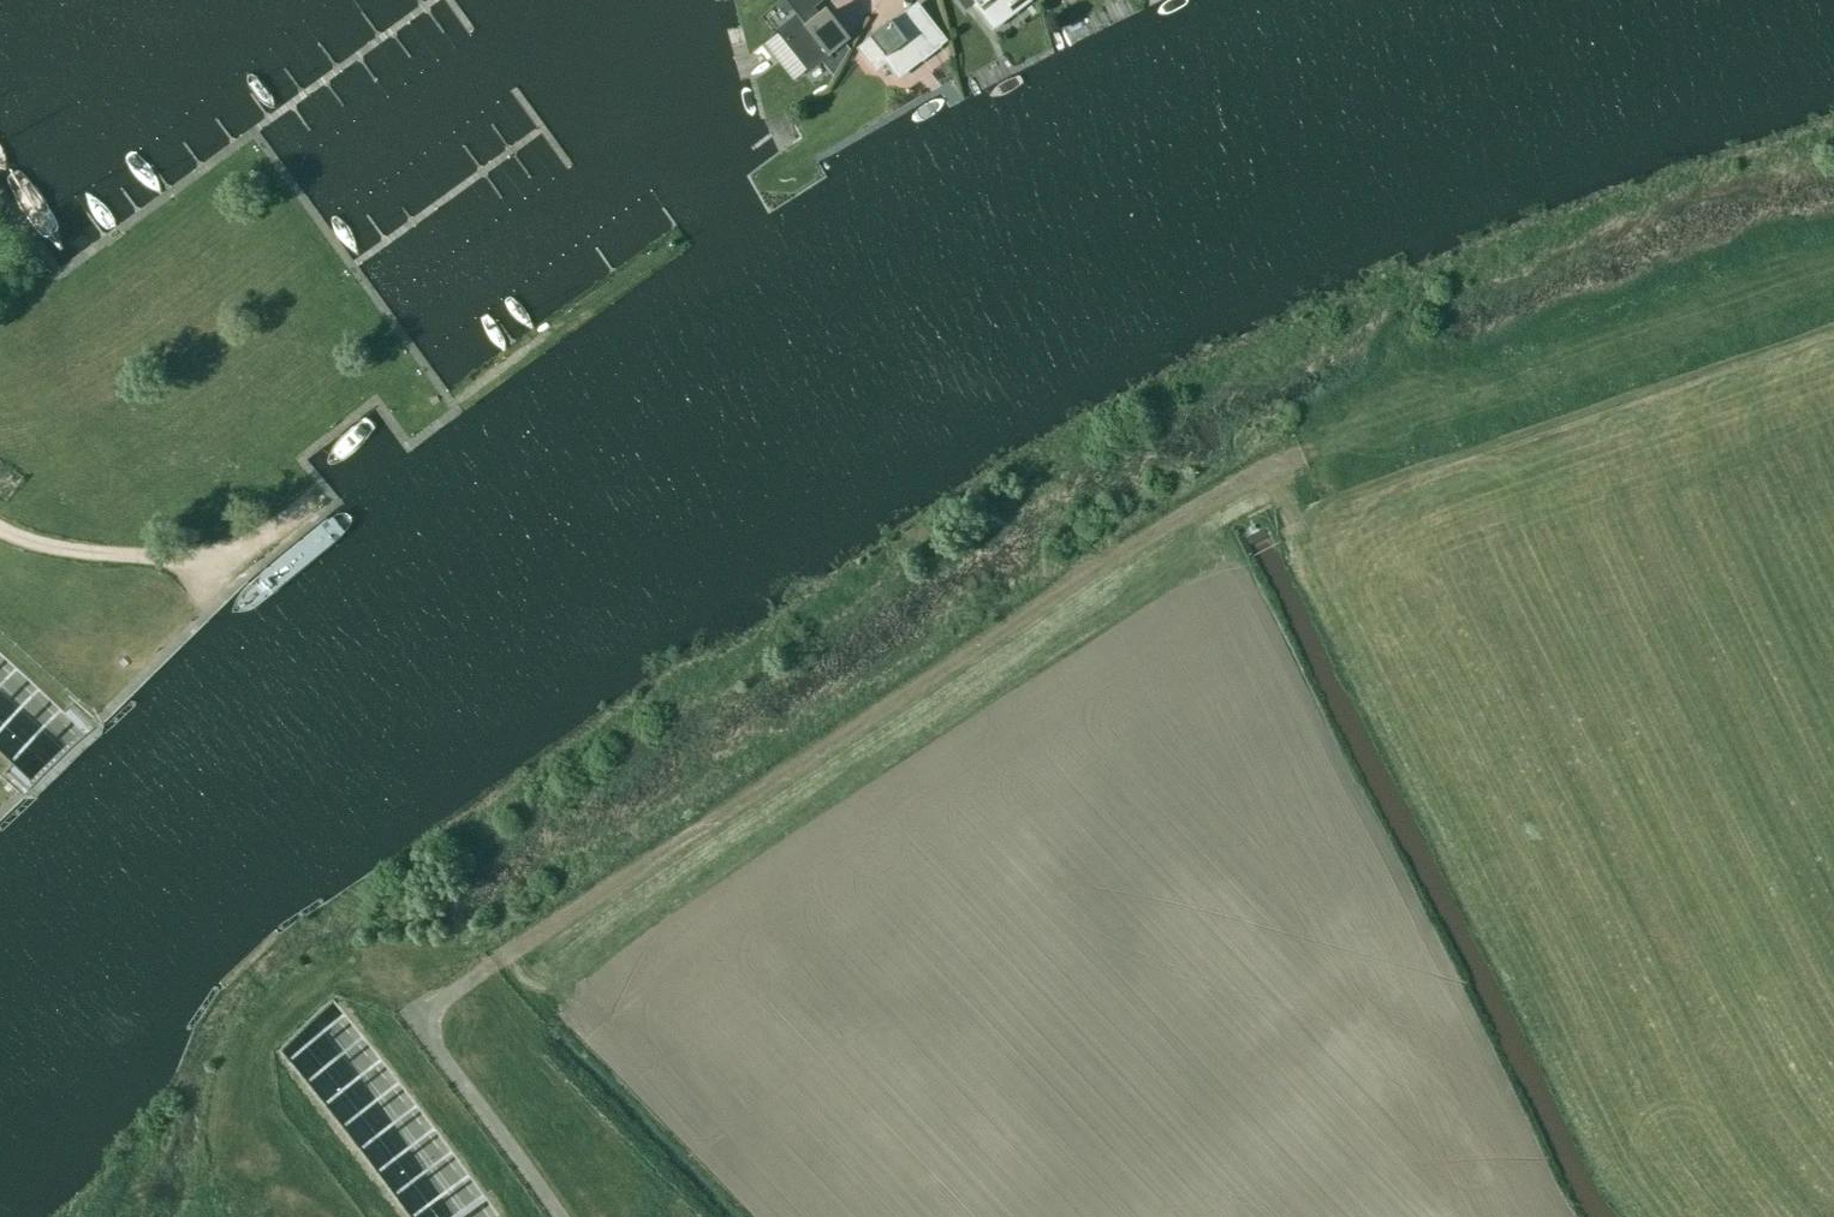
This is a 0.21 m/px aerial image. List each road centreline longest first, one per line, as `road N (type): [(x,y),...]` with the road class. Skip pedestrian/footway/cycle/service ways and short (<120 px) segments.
road 1 (trunk): [(469,1216),(256,949),(0,687)]
road 2 (unclassified): [(317,498),(243,556),(82,551),(0,528)]

